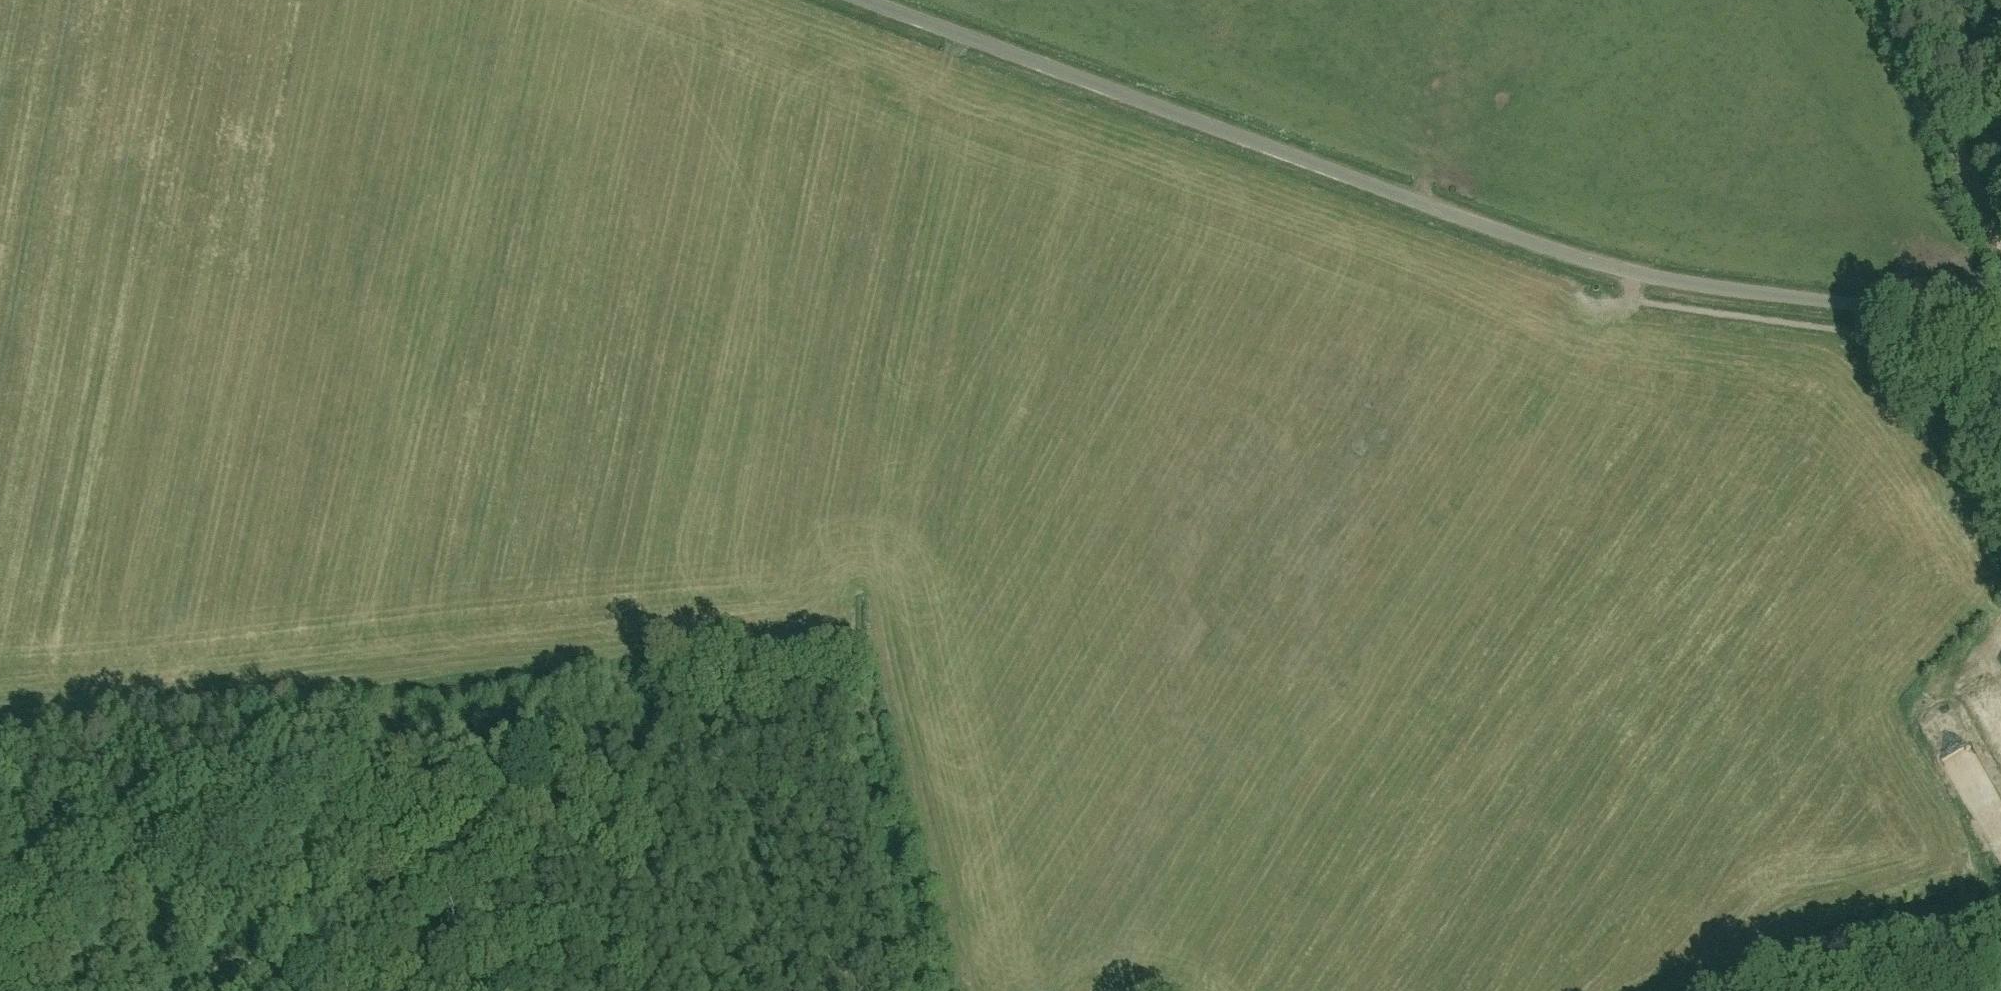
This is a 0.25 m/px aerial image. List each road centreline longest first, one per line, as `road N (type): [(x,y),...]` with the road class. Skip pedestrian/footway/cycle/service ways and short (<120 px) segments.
road 1 (unclassified): [(857,0),(1532,248),(1676,285),(2000,324)]

